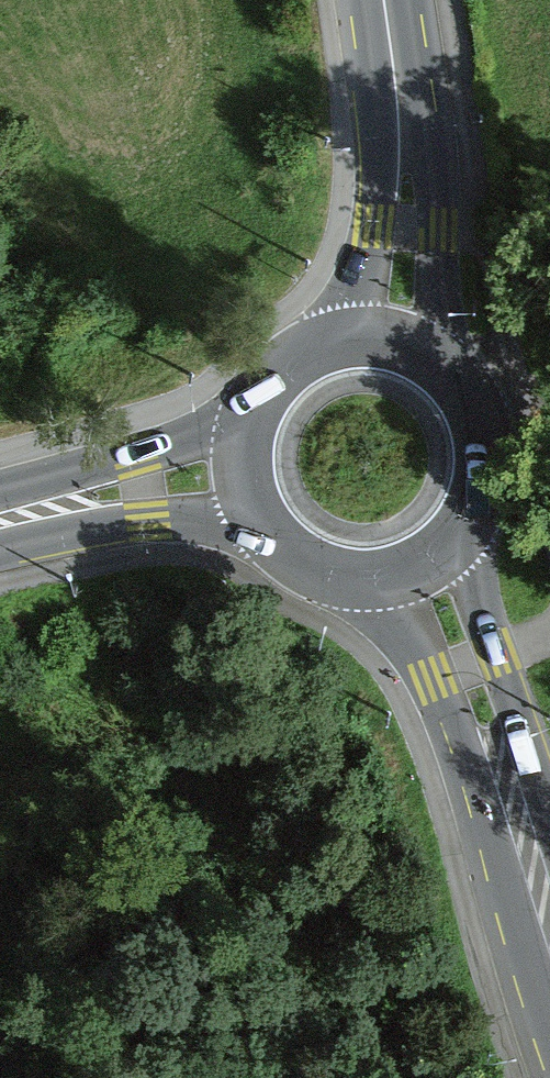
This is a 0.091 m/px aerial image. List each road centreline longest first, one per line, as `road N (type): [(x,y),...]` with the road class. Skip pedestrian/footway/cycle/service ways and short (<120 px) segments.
road 1 (secondary): [(395,568),(487,812),(549,1026)]
road 2 (secondary): [(435,360),(434,160),(420,100),(389,37)]
road 3 (secondary): [(549,826),(462,523)]
road 4 (secondary): [(389,37),(368,262),(347,340)]
road 5 (tertiary): [(0,545),(185,518),(273,525)]
road 6 (tertiary): [(257,415),(0,492)]
road 7 (secondary): [(462,523),(481,482),(483,436),(467,393),(435,360)]
road 8 (secondary): [(273,525),(307,555),(350,570),(395,568)]
road 9 (secondary): [(347,340),(309,354),(277,380),(257,415)]

